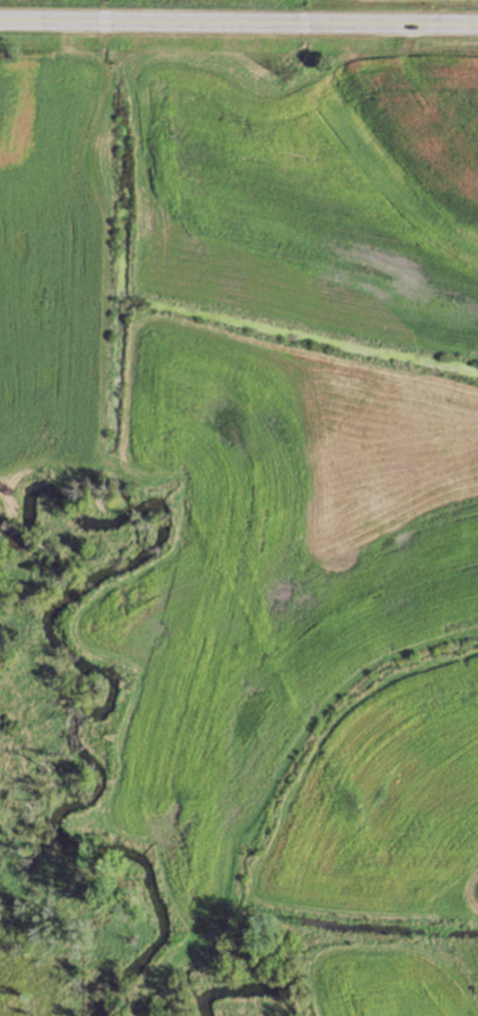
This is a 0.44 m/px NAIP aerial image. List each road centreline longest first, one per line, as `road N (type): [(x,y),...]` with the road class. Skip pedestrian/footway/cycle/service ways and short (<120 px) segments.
road 1 (primary): [(477,25),(0,20)]

